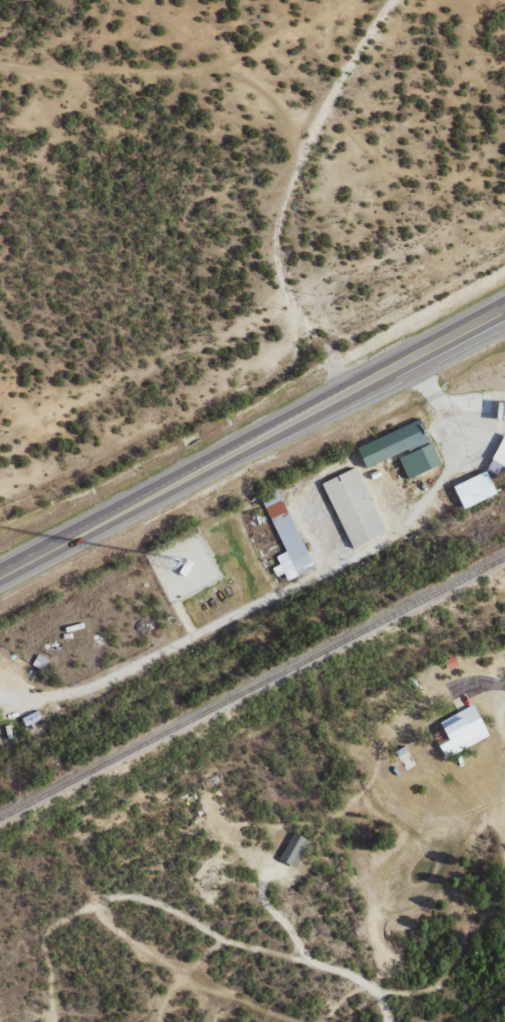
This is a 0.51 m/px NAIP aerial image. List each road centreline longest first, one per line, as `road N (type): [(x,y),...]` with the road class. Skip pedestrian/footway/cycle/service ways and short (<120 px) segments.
road 1 (trunk): [(0,577),(504,312)]
road 2 (residential): [(265,0),(302,328),(340,395)]

